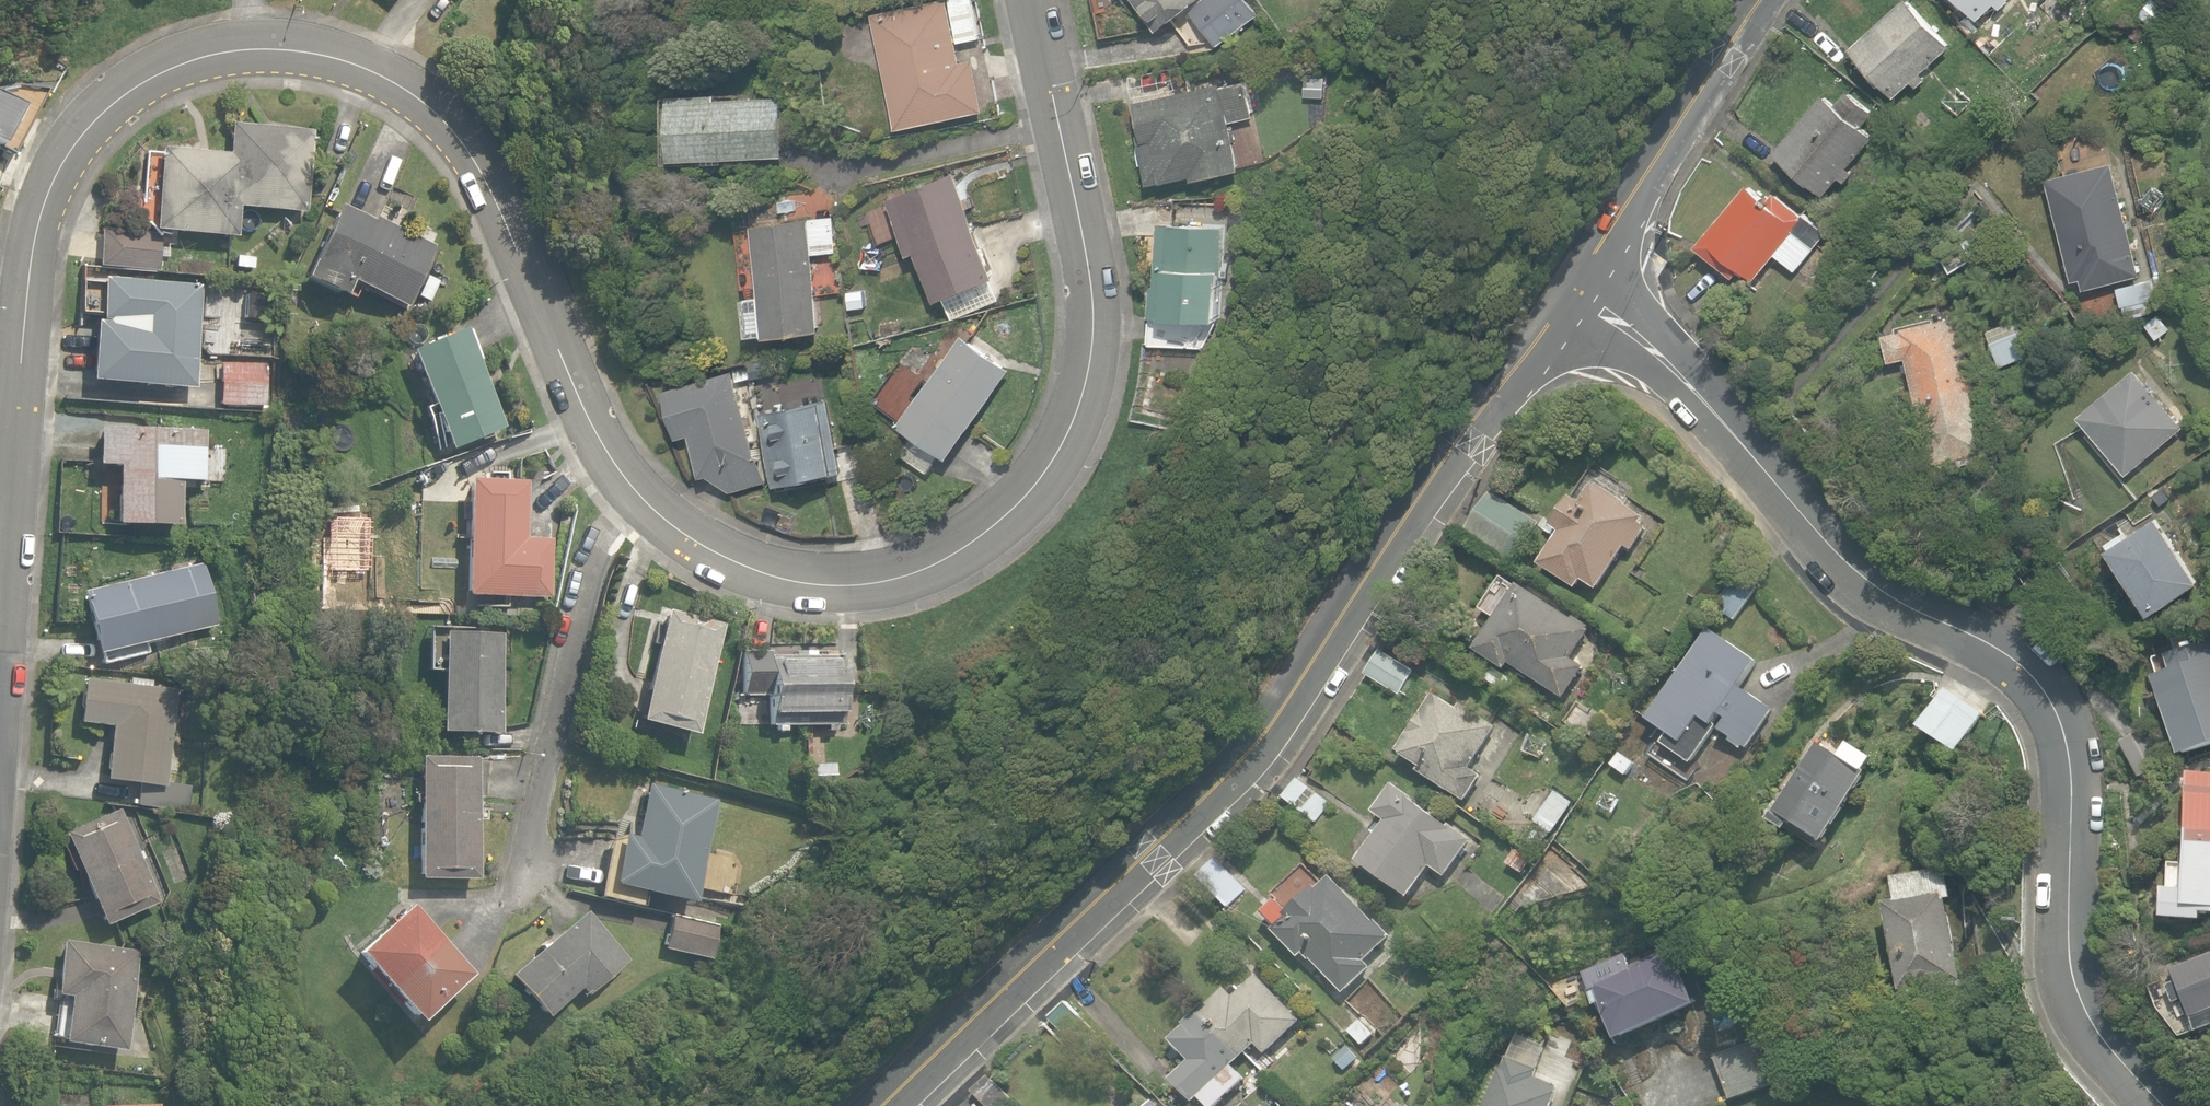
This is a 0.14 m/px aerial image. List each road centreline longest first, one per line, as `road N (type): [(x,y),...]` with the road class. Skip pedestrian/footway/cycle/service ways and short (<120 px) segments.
road 1 (residential): [(0,610),(30,258),(60,152),(131,80),(169,61),(244,45),(312,48),(351,60),(421,100),(453,131),(484,176),(600,441),(657,519),(732,563),(816,587),(890,581),(952,555),(1047,473),(1088,384),(1091,294),(1030,0)]
road 2 (residential): [(875,1105),(1301,687),(1585,285)]
road 3 (residential): [(1585,285),(1710,400),(1868,585),(2011,658),(2043,695),(2069,755),(2073,965),(2102,1033),(2157,1105)]
road 4 (residential): [(1585,285),(1769,0)]

